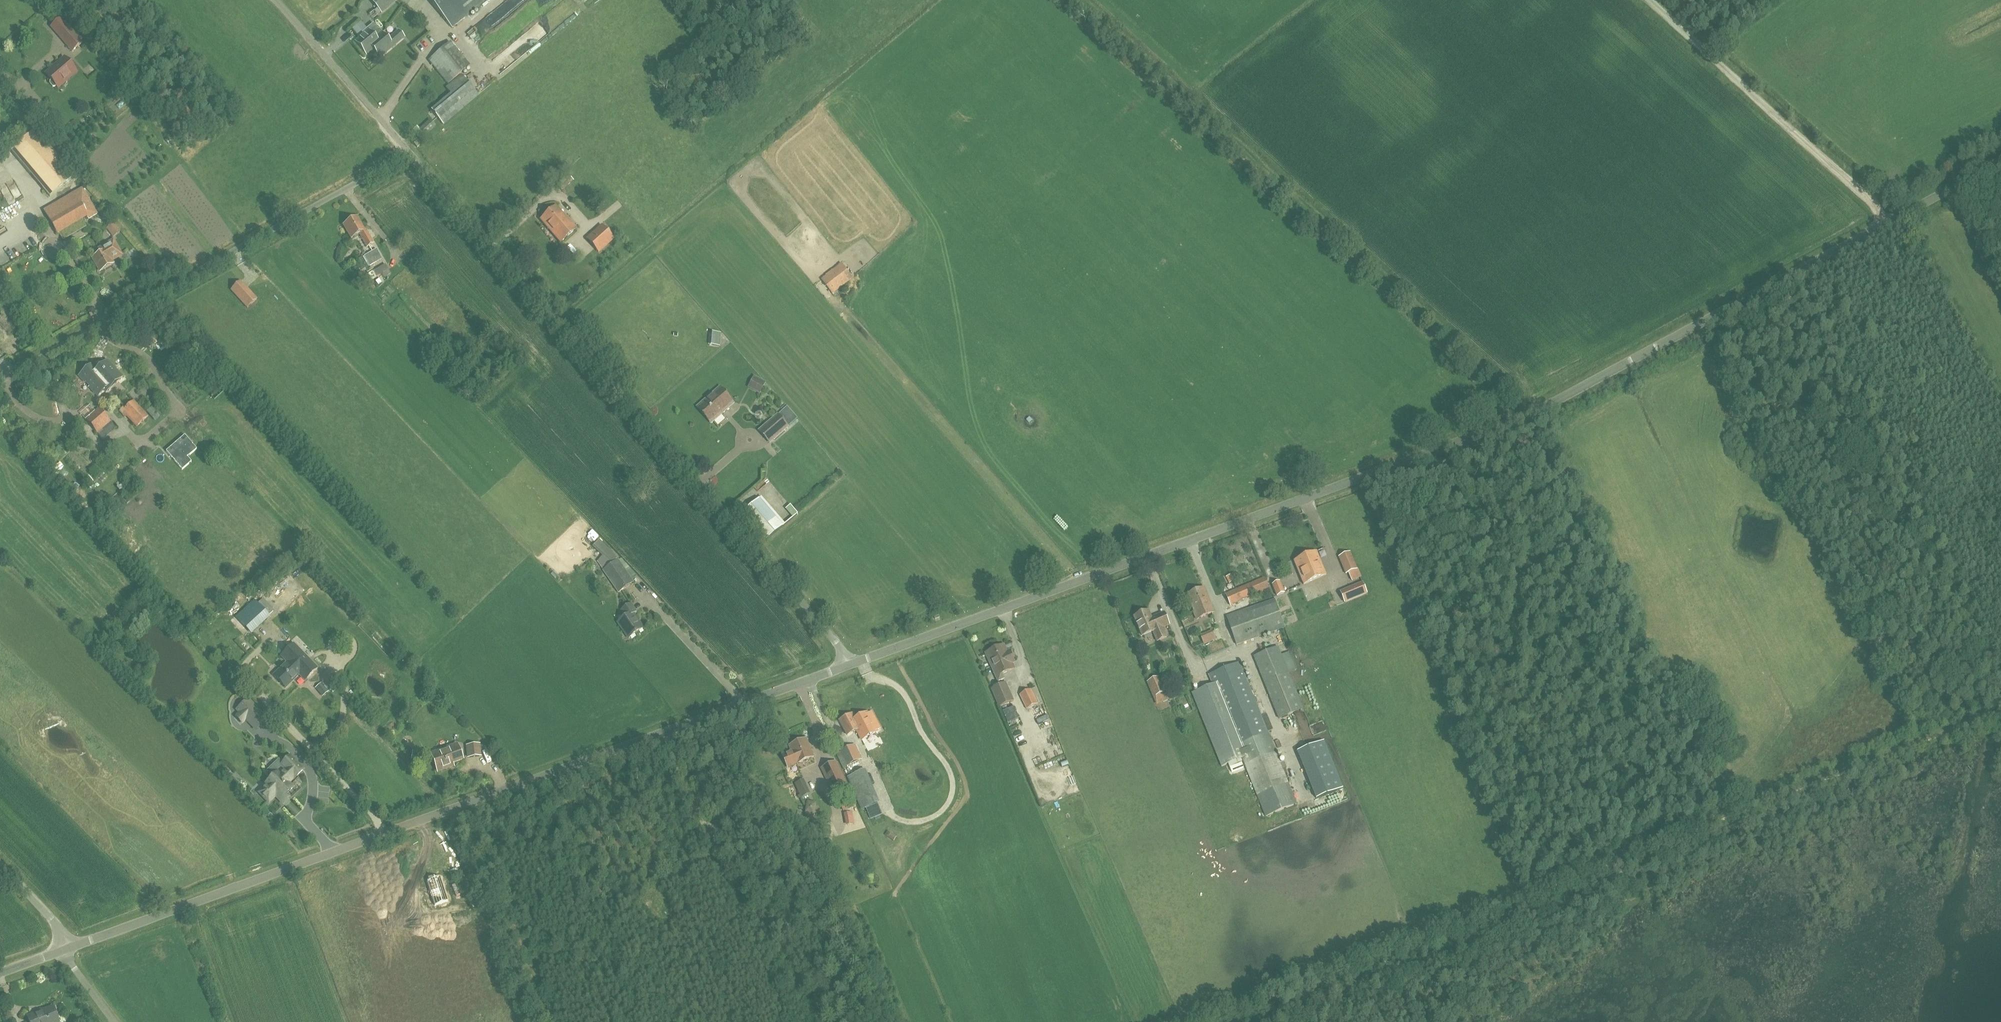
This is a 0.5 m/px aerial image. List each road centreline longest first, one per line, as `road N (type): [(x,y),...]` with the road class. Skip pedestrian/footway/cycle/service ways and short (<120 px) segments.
road 1 (unclassified): [(853,665),(1552,405),(2000,161)]
road 2 (track): [(1186,1021),(2000,707)]
road 3 (unclassified): [(65,949),(853,665)]
road 4 (unclassified): [(853,665),(410,153)]
road 5 (unclassified): [(0,379),(410,153)]
road 6 (track): [(1650,0),(1890,221)]
road 7 (unclassified): [(410,153),(276,0)]

